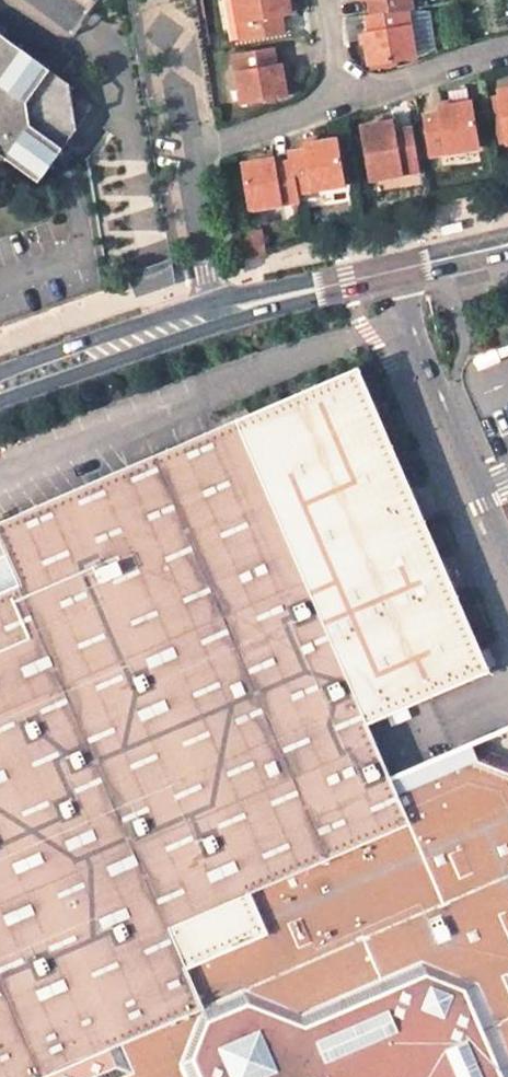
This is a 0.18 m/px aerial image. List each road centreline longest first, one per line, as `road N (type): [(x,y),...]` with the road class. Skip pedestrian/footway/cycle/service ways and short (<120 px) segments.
road 1 (tertiary): [(507,235),(213,300)]
road 2 (tertiary): [(220,325),(507,255)]
road 3 (residential): [(213,300),(199,163),(214,149),(336,99)]
road 4 (tertiary): [(0,400),(220,325)]
road 5 (tertiary): [(213,300),(0,374)]
road 6 (residential): [(336,99),(507,54)]

